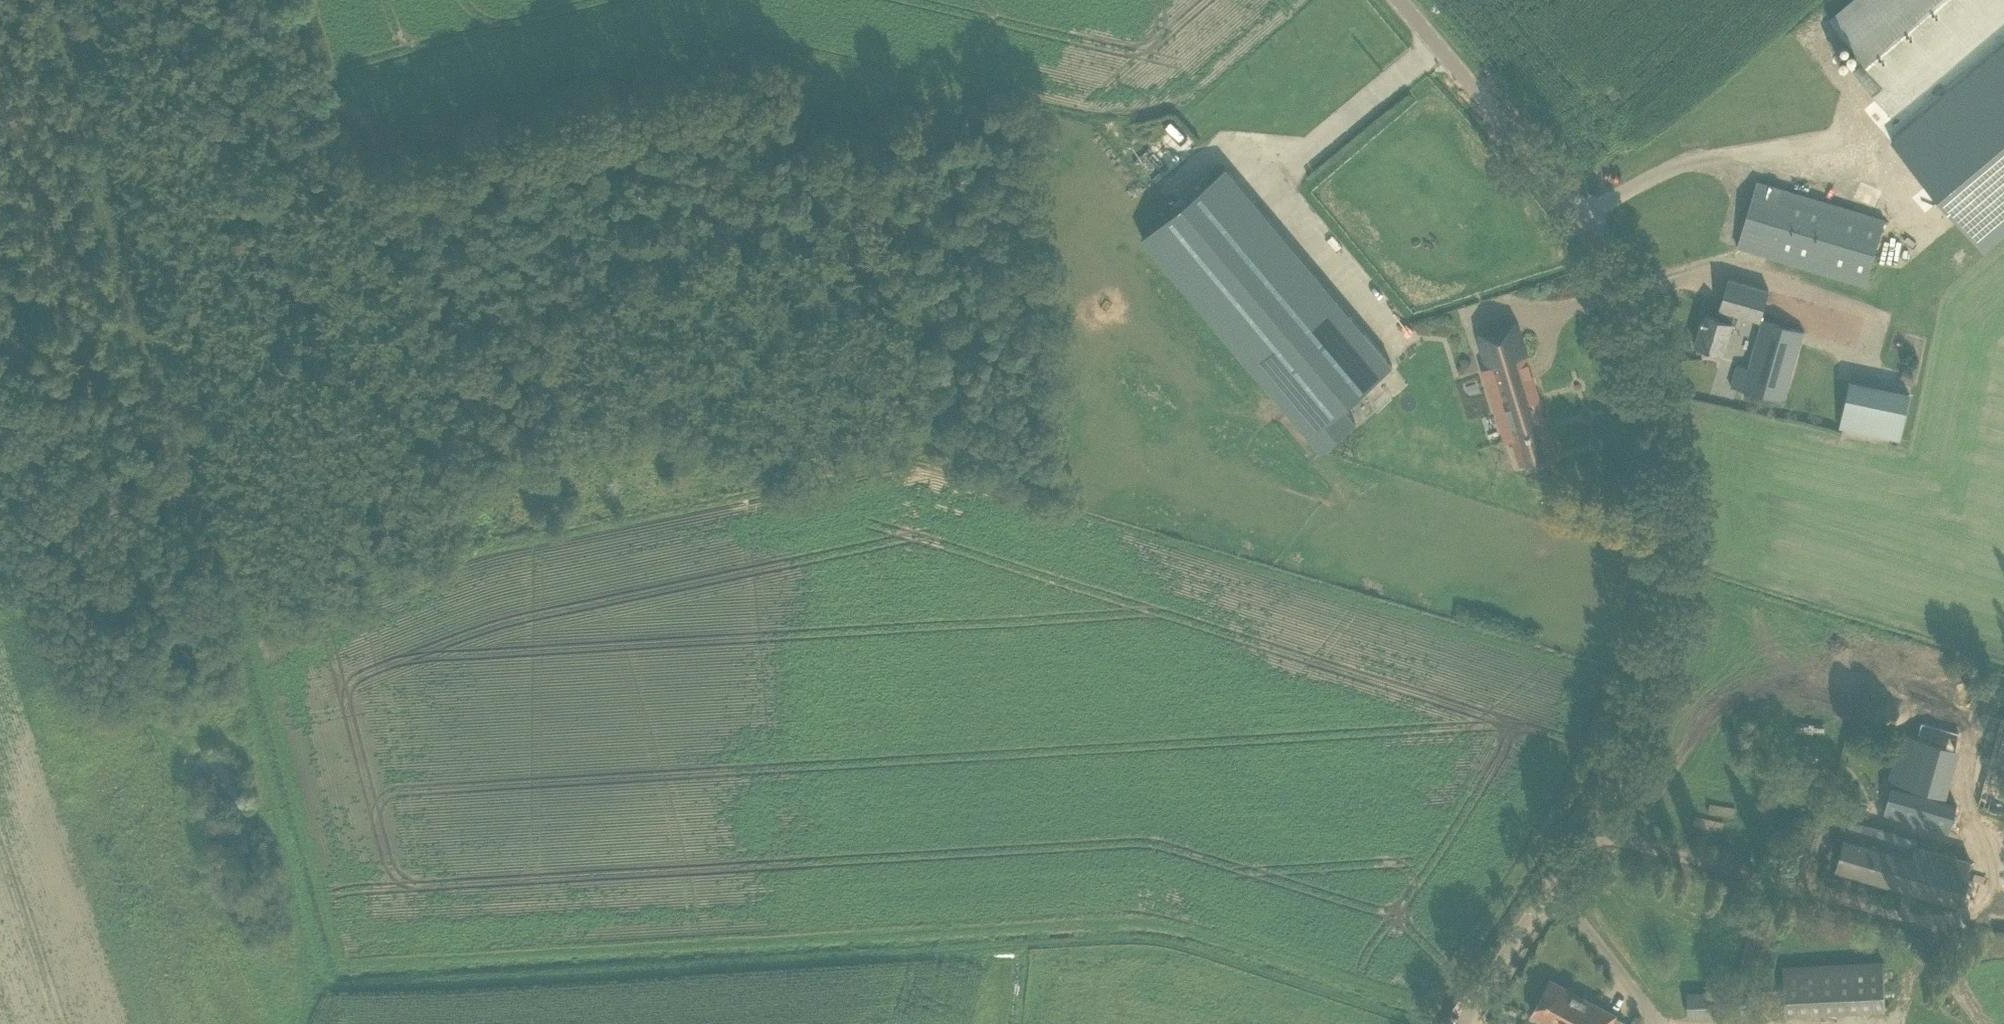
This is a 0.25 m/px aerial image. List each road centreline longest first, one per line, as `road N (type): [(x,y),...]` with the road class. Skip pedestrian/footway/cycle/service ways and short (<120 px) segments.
road 1 (unclassified): [(1485,1023),(1621,815),(1652,735),(1677,637),(1688,539),(1680,414),(1634,285),(1573,196),(1405,0)]

